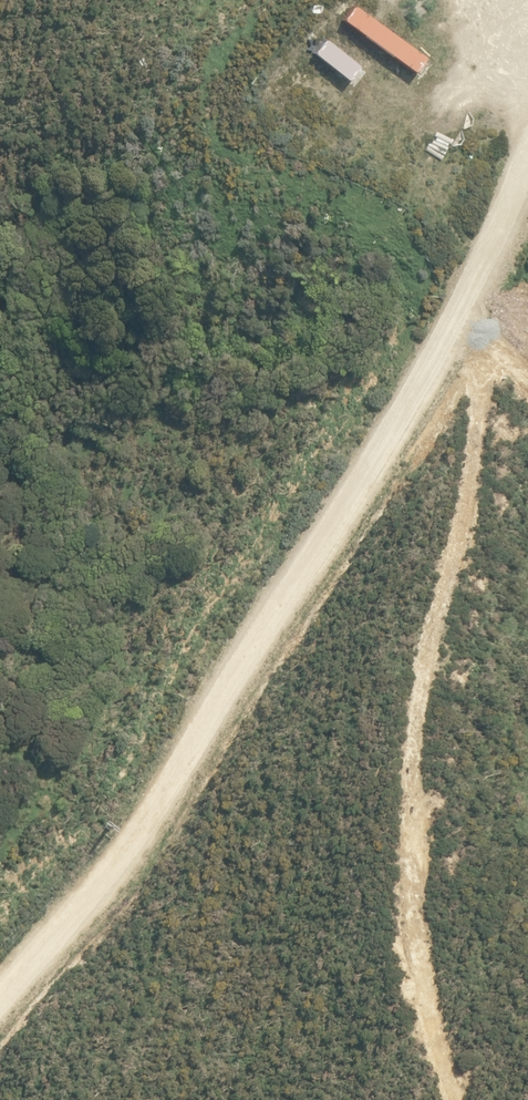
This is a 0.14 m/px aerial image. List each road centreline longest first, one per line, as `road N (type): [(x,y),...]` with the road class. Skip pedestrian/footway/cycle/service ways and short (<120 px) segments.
road 1 (track): [(527,149),(451,334),(151,832),(97,908),(0,1011)]
road 2 (track): [(451,334),(480,546),(417,770),(459,1099)]

